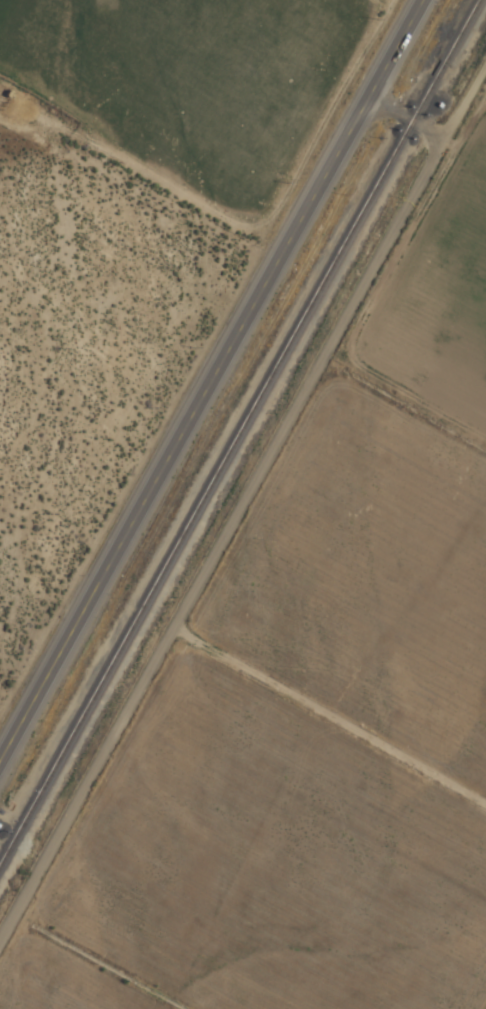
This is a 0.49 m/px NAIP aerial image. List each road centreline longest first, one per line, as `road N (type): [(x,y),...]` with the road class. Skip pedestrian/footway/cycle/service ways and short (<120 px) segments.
road 1 (residential): [(0,953),(485,71)]
road 2 (secondary): [(420,0),(0,758)]

